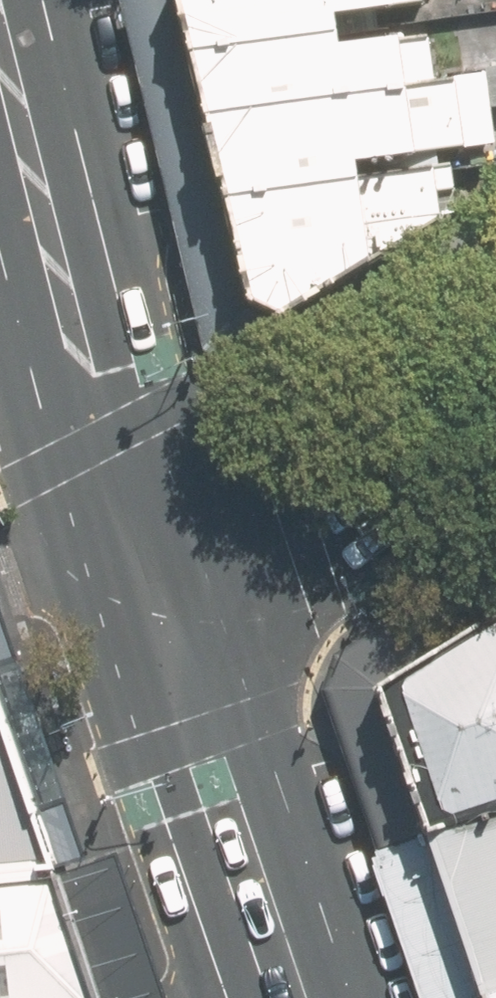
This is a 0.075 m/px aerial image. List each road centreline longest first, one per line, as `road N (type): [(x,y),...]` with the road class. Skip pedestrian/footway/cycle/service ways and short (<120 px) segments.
road 1 (secondary): [(0,26),(150,585)]
road 2 (secondary): [(150,585),(287,997)]
road 3 (secondary): [(150,585),(334,495),(495,398)]

